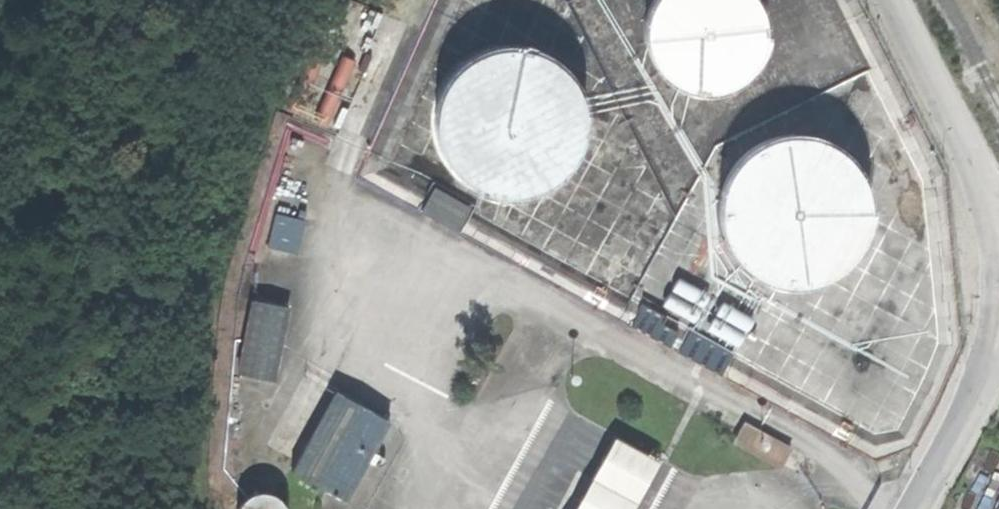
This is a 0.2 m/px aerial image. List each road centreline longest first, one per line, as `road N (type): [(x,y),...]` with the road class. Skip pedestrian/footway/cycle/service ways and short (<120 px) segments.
road 1 (unclassified): [(998,231),(891,0)]
road 2 (unclassified): [(914,508),(984,379),(998,326)]

